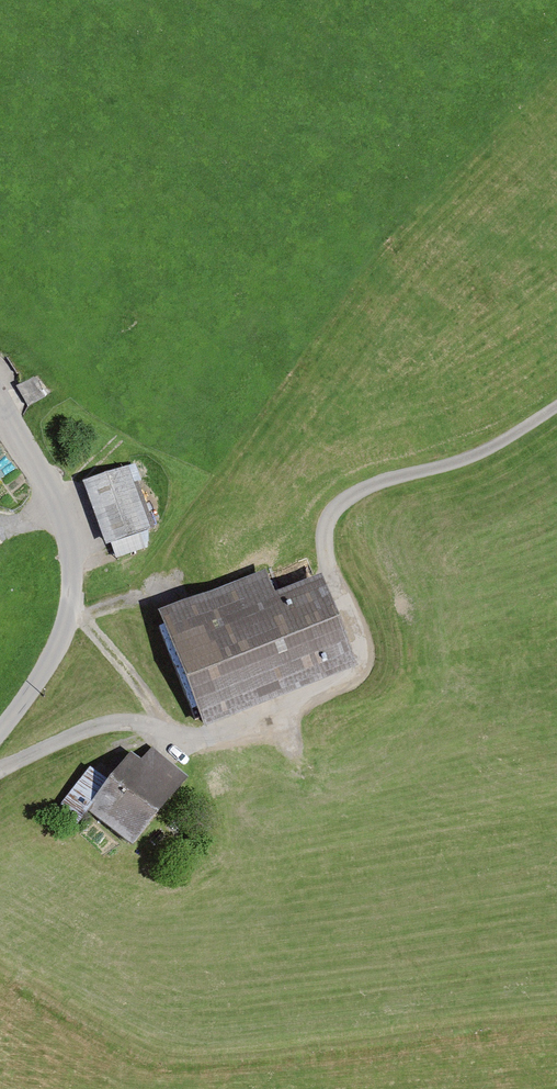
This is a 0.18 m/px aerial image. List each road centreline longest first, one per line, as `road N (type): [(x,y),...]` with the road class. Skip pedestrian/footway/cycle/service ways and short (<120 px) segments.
road 1 (track): [(0,767),(83,729),(119,723),(203,737),(241,730),(342,682),(357,666),(360,644),(333,576),(328,540),(335,510),(356,492),(495,444),(556,405)]
road 2 (unclassified): [(0,400),(43,469),(70,559),(67,629),(0,733)]

